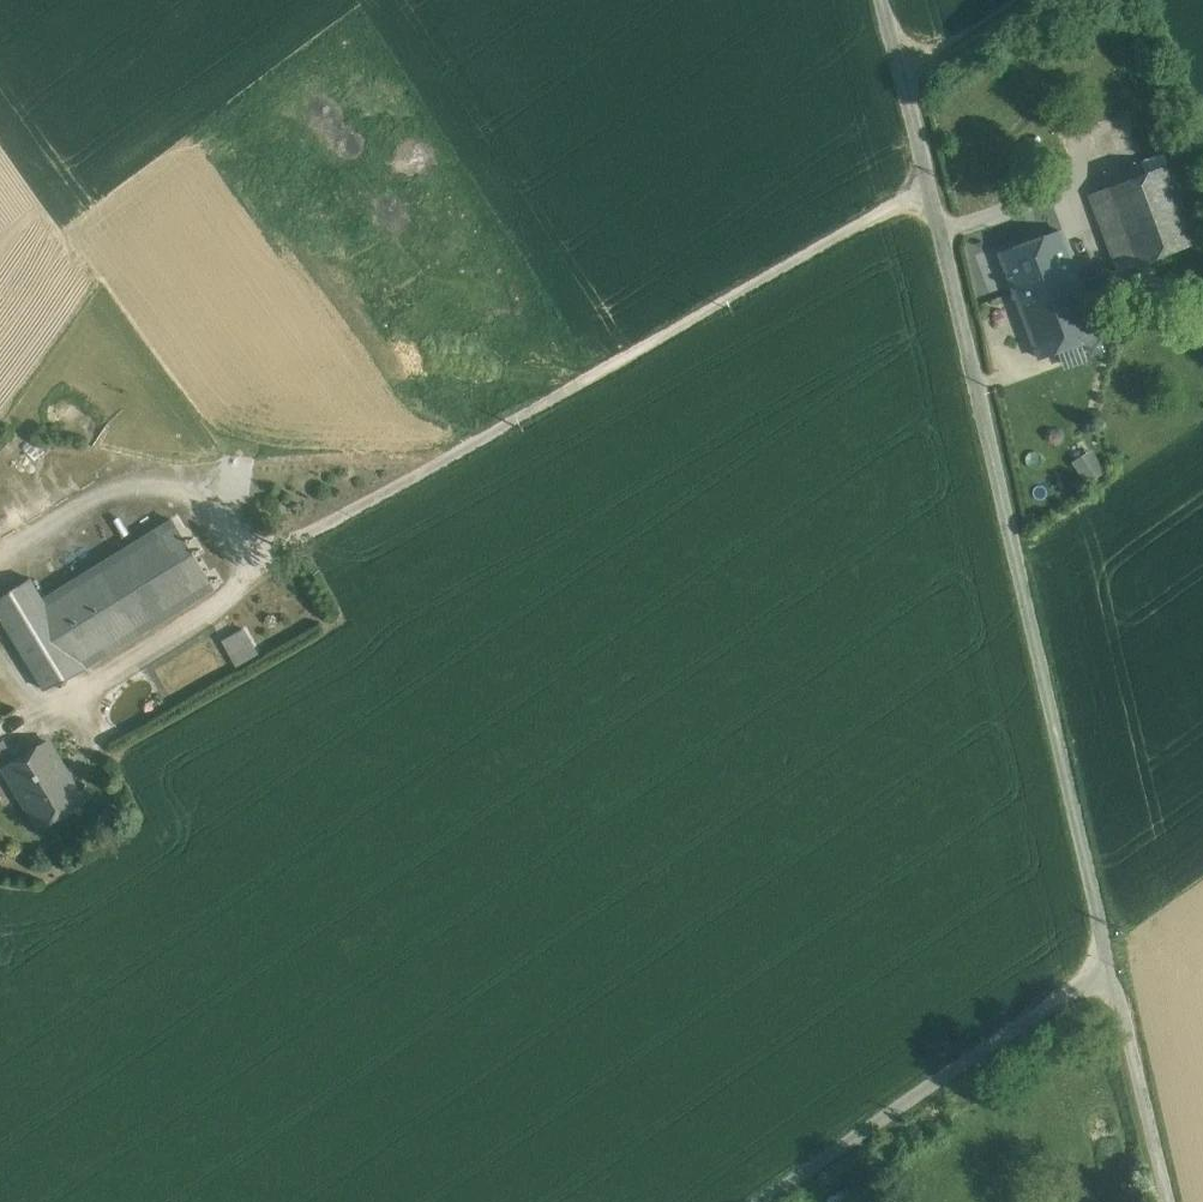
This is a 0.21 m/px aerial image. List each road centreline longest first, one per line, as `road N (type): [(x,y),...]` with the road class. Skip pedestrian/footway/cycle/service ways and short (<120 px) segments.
road 1 (unclassified): [(887,0),(1113,962)]
road 2 (unclassified): [(761,1201),(1113,962)]
road 3 (unclassified): [(1113,962),(1168,1201)]
road 4 (track): [(1020,0),(907,80)]

